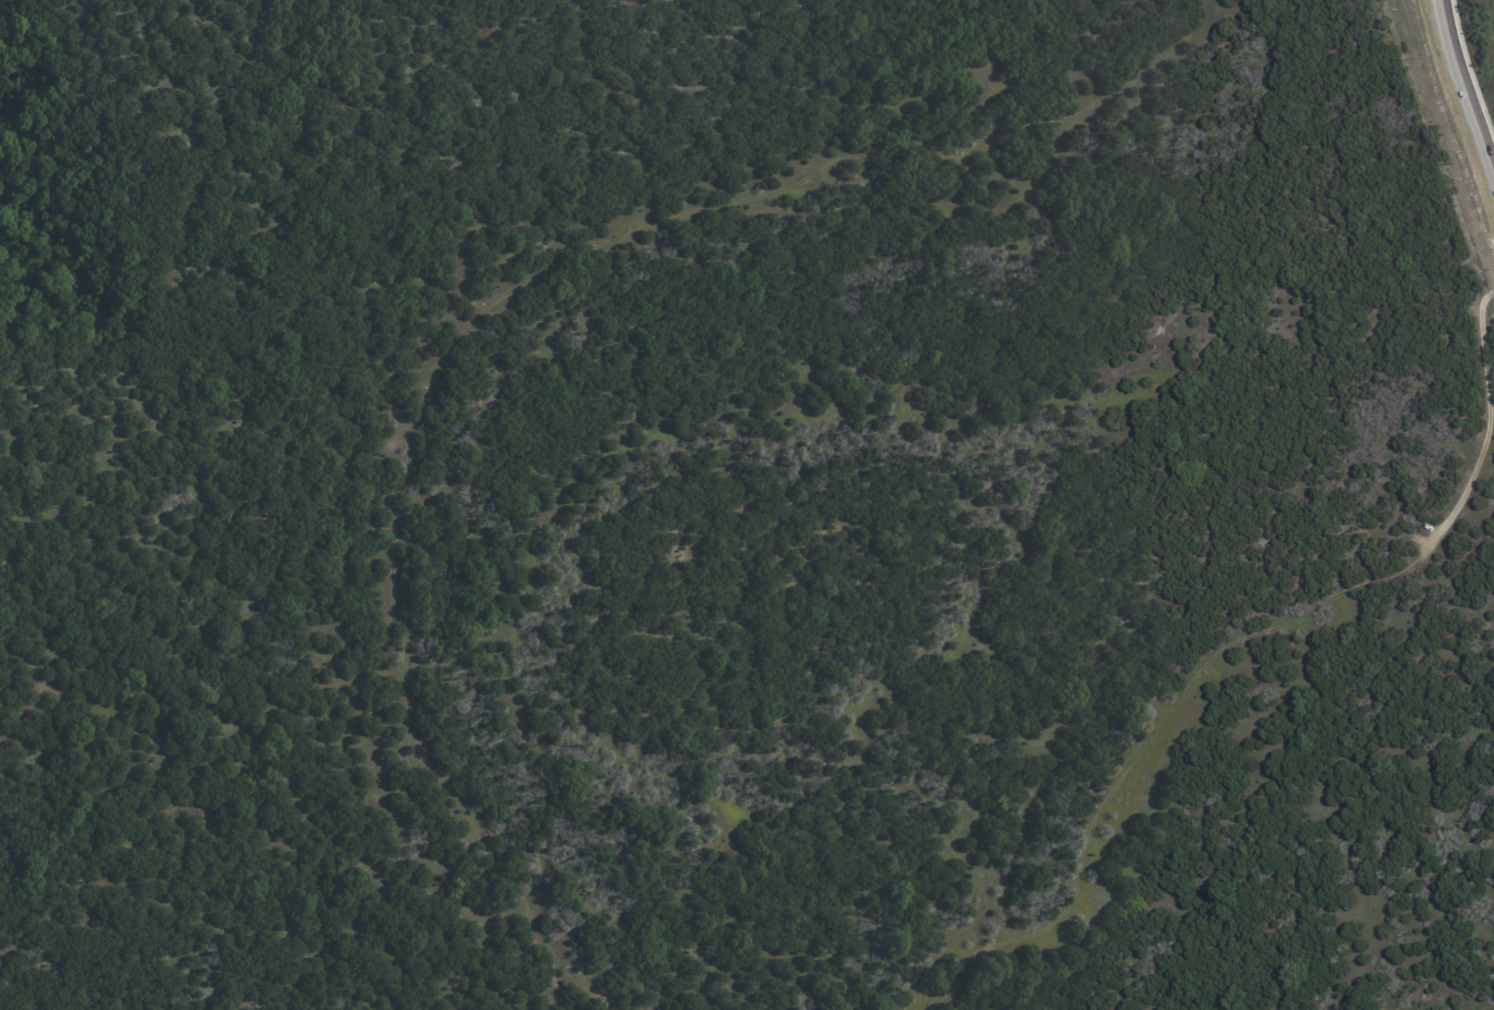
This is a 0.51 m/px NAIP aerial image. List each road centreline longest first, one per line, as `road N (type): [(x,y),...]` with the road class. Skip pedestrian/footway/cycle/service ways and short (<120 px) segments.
road 1 (secondary): [(1442,0),(1493,170)]

